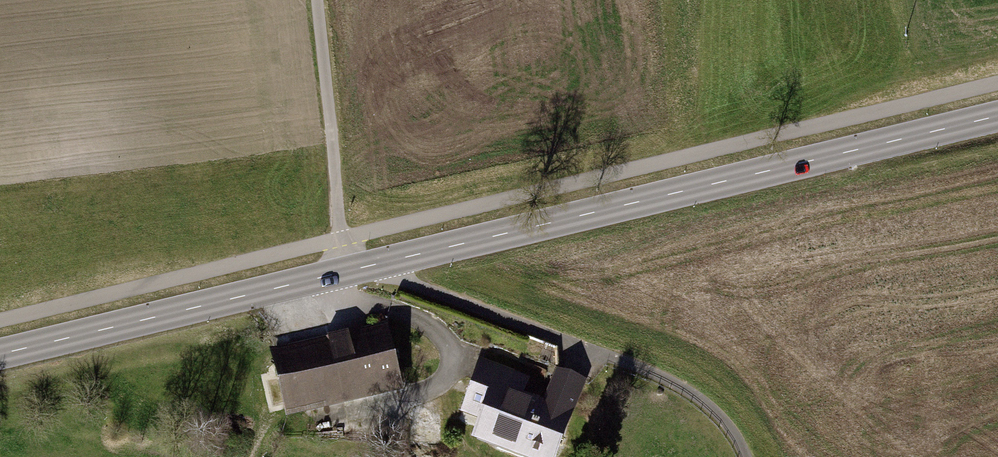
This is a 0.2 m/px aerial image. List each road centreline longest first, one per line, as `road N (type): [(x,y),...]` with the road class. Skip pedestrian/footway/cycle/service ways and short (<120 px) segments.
road 1 (tertiary): [(997,115),(0,355)]
road 2 (track): [(373,265),(650,377),(717,419),(743,456)]

